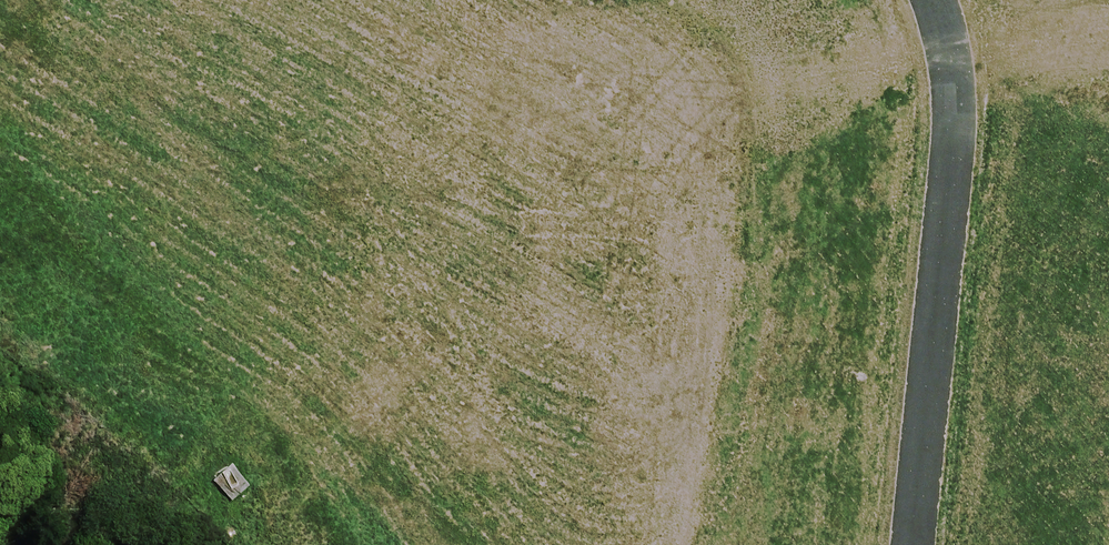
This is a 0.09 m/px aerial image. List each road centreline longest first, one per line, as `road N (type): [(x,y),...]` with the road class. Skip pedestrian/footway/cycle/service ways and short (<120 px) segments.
road 1 (primary): [(568,0),(581,26),(597,131),(578,236),(525,329),(445,399),(345,440),(238,445)]
road 2 (unknown): [(1108,291),(578,236)]
road 3 (primary): [(238,445),(135,416),(50,357),(0,291)]

